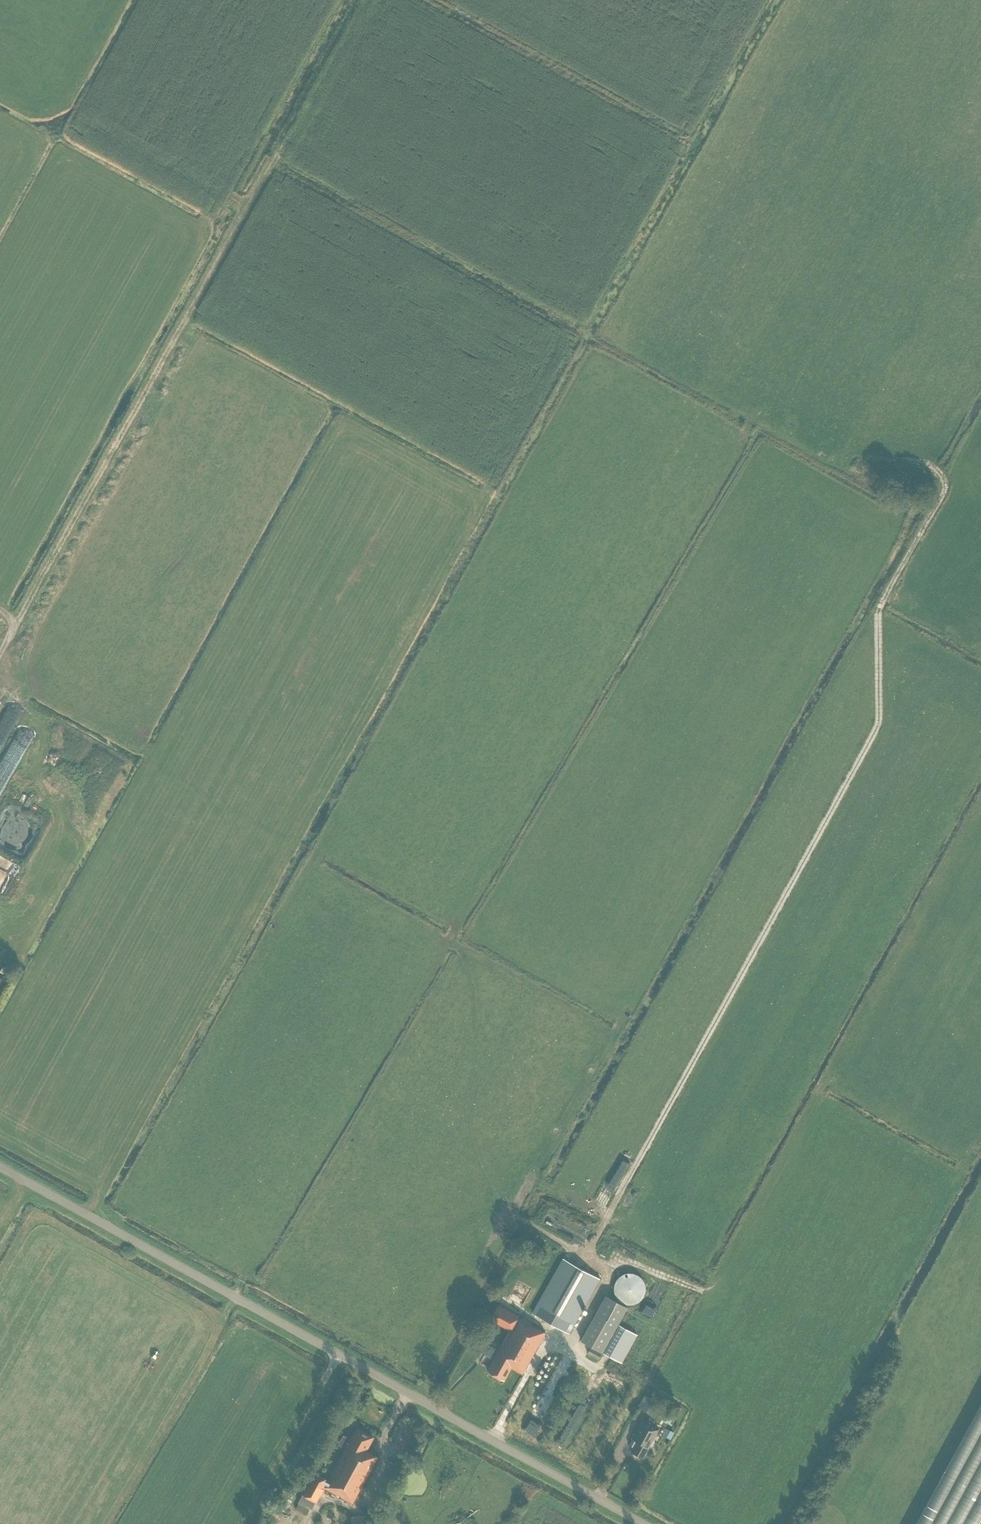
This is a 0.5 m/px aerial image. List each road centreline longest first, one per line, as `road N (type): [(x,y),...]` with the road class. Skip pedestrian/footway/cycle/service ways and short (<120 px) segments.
road 1 (unclassified): [(632,1523),(0,1169)]

